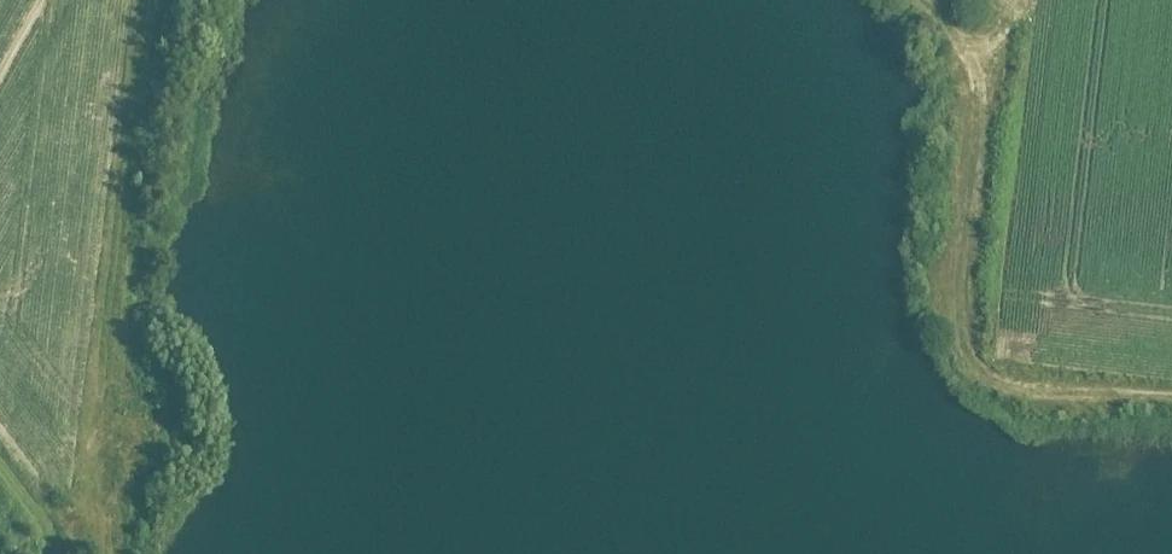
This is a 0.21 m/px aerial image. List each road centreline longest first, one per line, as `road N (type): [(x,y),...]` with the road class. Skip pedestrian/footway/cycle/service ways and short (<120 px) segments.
road 1 (track): [(985,48),(972,182),(951,283),(987,374),(1075,417),(1136,399),(1171,404)]
road 2 (track): [(1022,0),(985,48),(923,0)]

